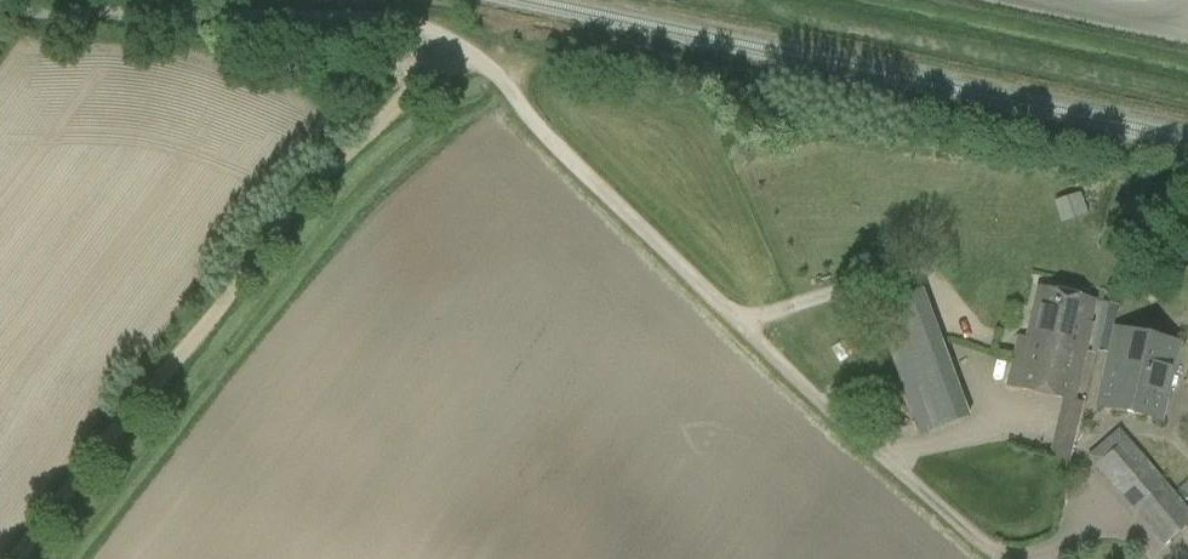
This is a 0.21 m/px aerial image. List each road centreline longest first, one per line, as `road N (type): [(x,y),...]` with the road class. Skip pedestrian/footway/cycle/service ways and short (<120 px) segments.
road 1 (track): [(0,17),(398,24),(477,56),(728,307)]
road 2 (track): [(1016,558),(882,452),(905,438),(994,417),(998,403),(947,289),(929,271),(728,307),(766,341)]
road 3 (track): [(14,558),(279,223),(367,126),(421,83),(477,56)]
road 4 (track): [(766,341),(882,452)]

